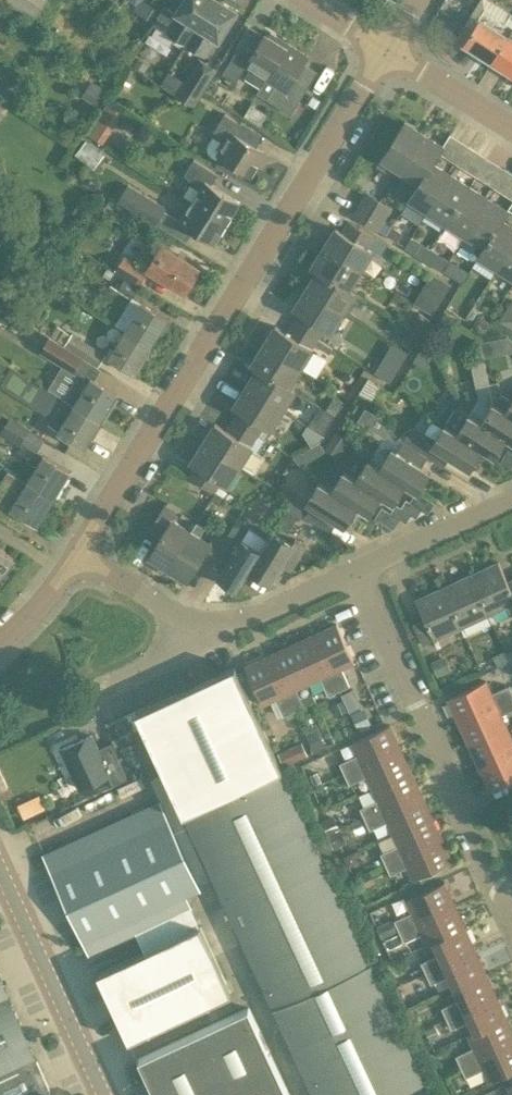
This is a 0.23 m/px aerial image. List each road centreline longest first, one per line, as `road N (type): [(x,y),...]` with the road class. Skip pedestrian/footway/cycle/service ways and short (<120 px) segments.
road 1 (residential): [(386,52),(78,559)]
road 2 (residential): [(498,895),(354,567)]
road 3 (residential): [(78,559),(198,627),(225,626),(354,567)]
road 4 (tertiary): [(103,1094),(0,868)]
road 5 (residential): [(354,567),(511,497)]
road 6 (residential): [(511,131),(386,52)]

